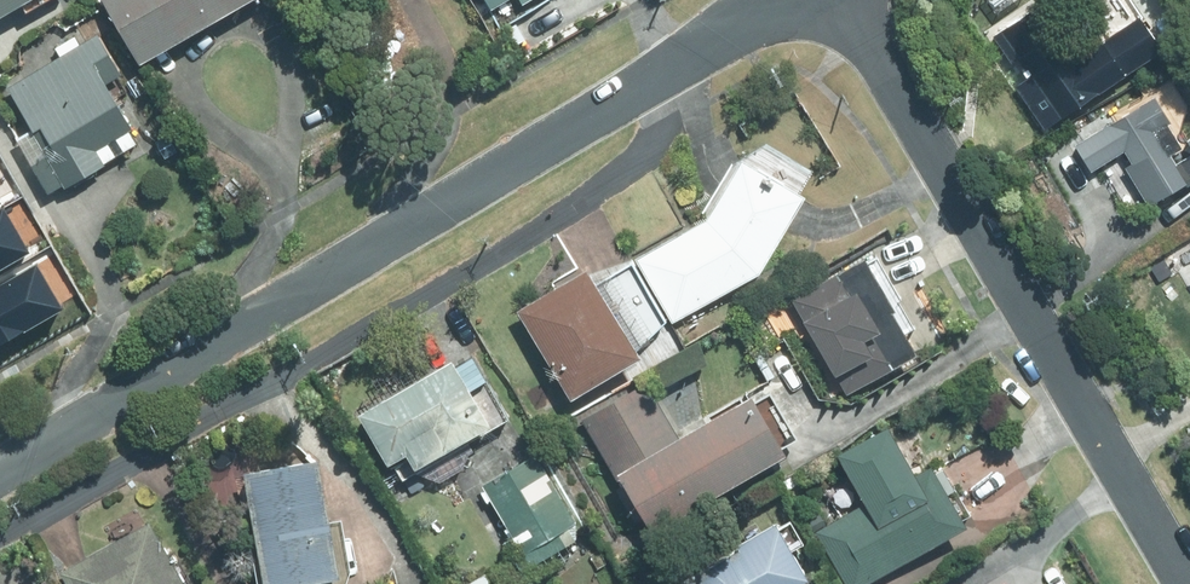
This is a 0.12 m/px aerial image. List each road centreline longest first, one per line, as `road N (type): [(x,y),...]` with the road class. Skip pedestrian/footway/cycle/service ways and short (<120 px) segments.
road 1 (residential): [(777,0),(0,474)]
road 2 (residential): [(846,0),(1187,583)]

